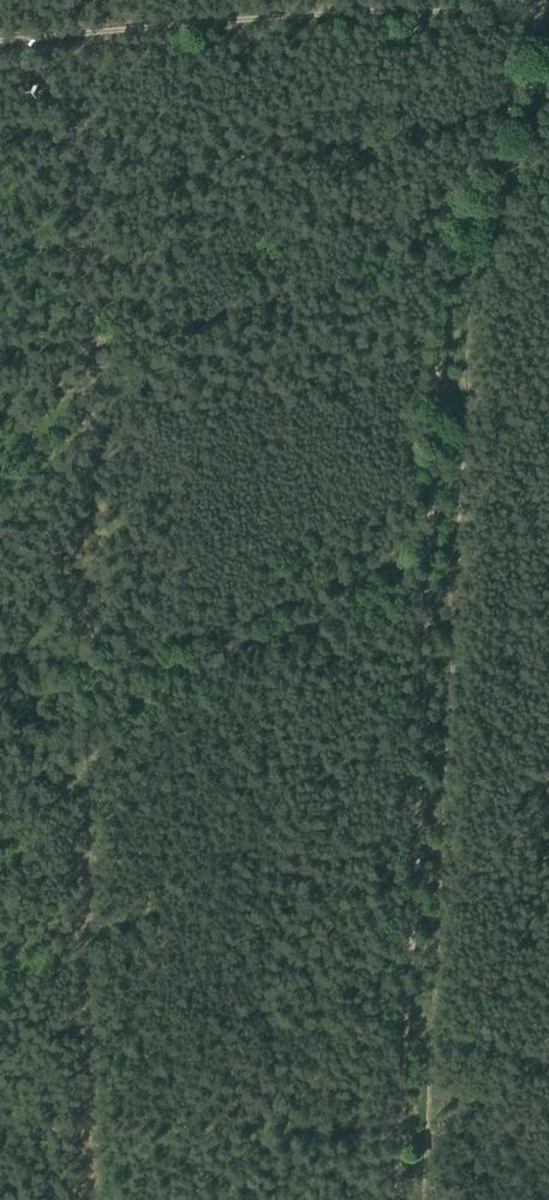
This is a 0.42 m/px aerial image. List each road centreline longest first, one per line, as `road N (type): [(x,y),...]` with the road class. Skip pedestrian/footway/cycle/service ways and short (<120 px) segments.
road 1 (track): [(395,1199),(438,362),(471,211),(544,0)]
road 2 (track): [(548,17),(0,41)]

